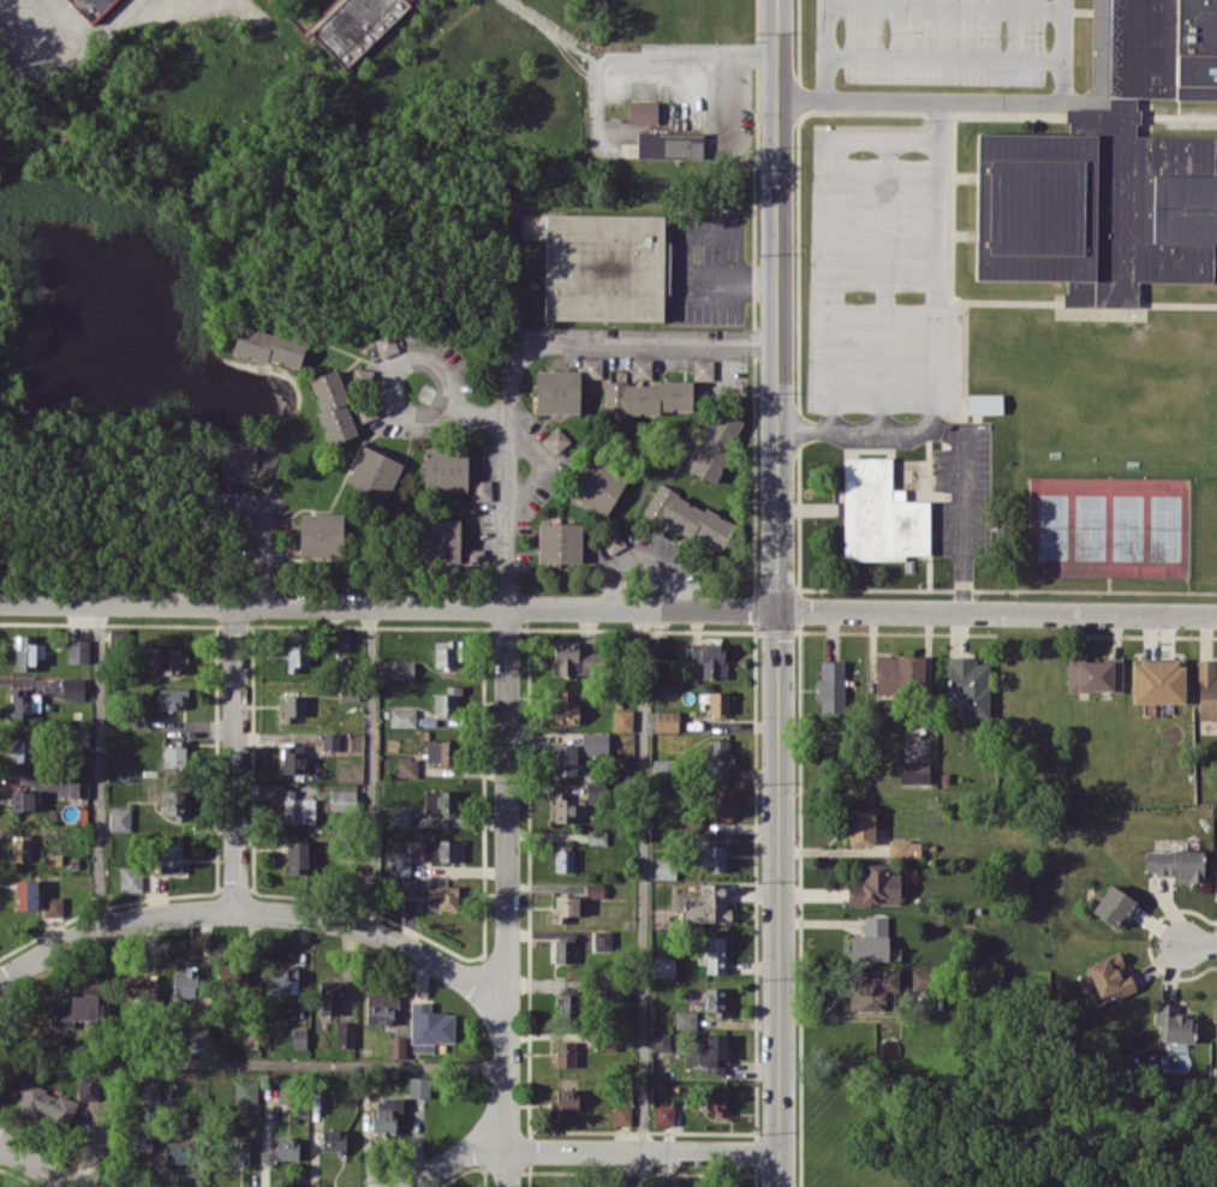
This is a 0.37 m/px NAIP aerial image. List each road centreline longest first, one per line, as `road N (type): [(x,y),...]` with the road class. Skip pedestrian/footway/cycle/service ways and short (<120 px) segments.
road 1 (tertiary): [(777,0),(778,1186)]
road 2 (residential): [(0,600),(778,609)]
road 3 (residential): [(505,606),(507,1186)]
road 4 (residential): [(0,978),(99,926),(233,908),(371,930),(461,977),(505,988)]
road 5 (residential): [(778,609),(1216,614)]
road 6 (residential): [(403,1186),(465,1152),(778,1152)]
road 7 (residential): [(233,603),(233,908)]
road 8 (residential): [(505,606),(507,417),(525,339)]
road 9 (residential): [(525,339),(778,344)]
road 10 (residential): [(507,417),(398,411),(389,387),(400,364),(420,359),(440,370),(449,408)]
road 11 (residential): [(610,607),(612,571),(628,551),(661,551),(678,574),(679,608)]
road 12 (residential): [(264,603),(263,512),(246,499),(214,500)]
road 13 (residential): [(507,417),(551,465),(506,506)]

